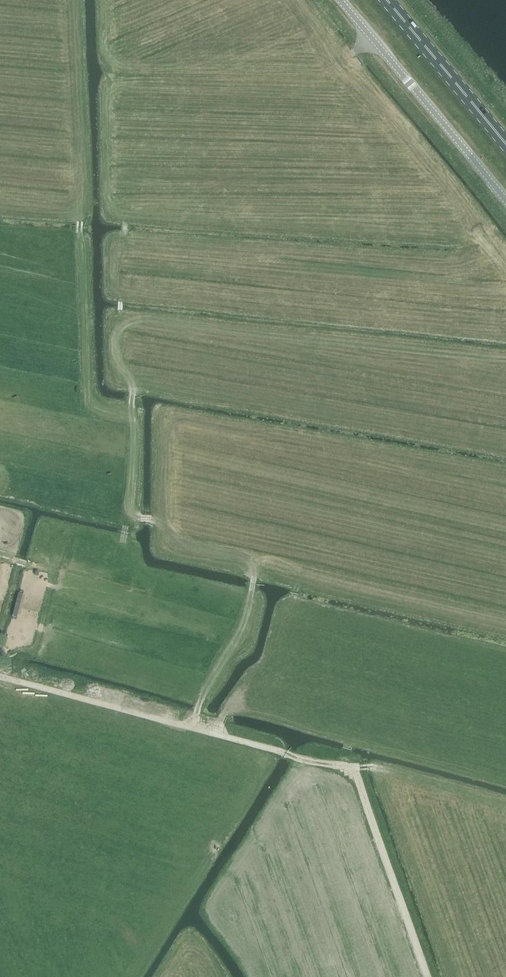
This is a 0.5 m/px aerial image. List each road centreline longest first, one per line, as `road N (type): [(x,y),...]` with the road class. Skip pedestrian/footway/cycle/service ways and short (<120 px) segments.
road 1 (unclassified): [(505,204),(340,0)]
road 2 (primary): [(505,144),(387,0)]

